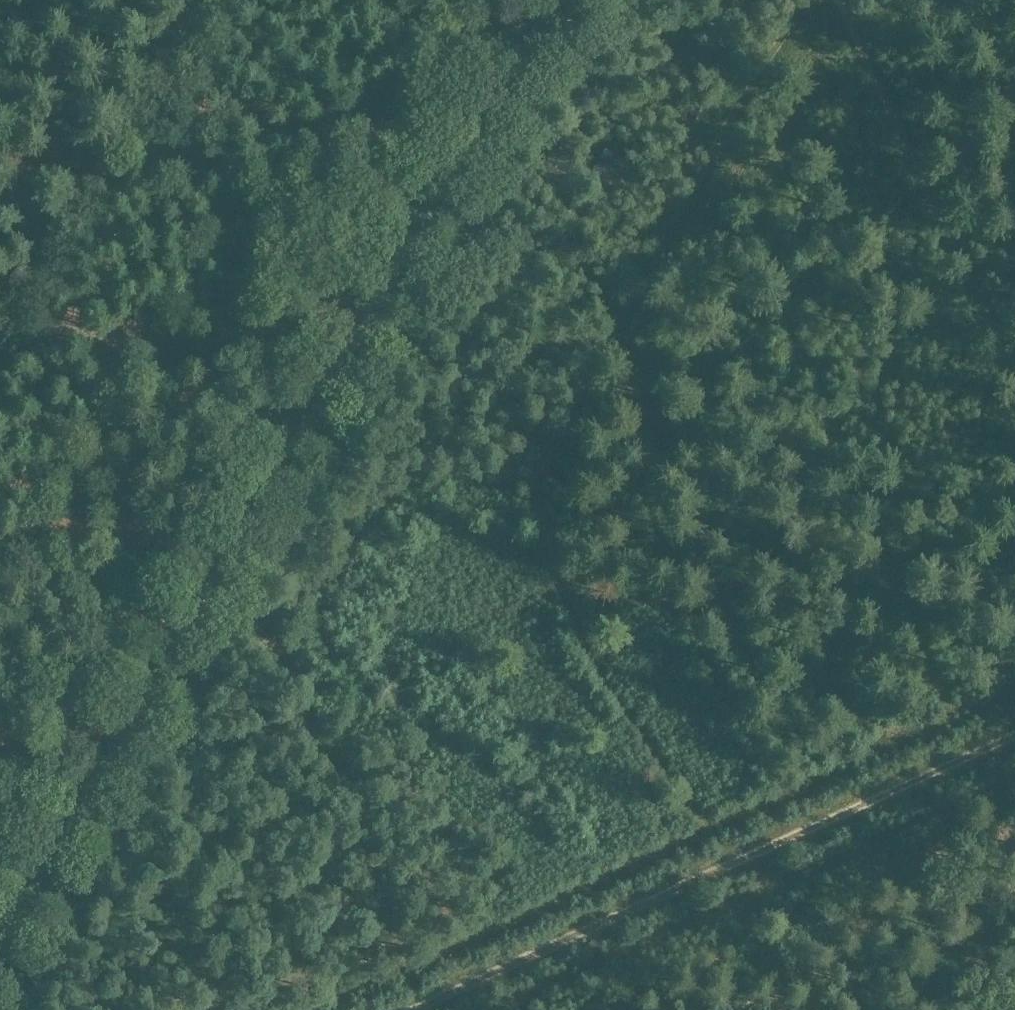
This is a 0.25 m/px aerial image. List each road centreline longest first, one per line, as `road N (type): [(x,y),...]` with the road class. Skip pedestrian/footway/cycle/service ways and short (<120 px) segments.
road 1 (track): [(724,861),(565,625),(540,539),(541,499),(564,421),(781,16),(817,0)]
road 2 (track): [(1014,727),(402,1009)]
road 3 (track): [(834,0),(1014,378)]

